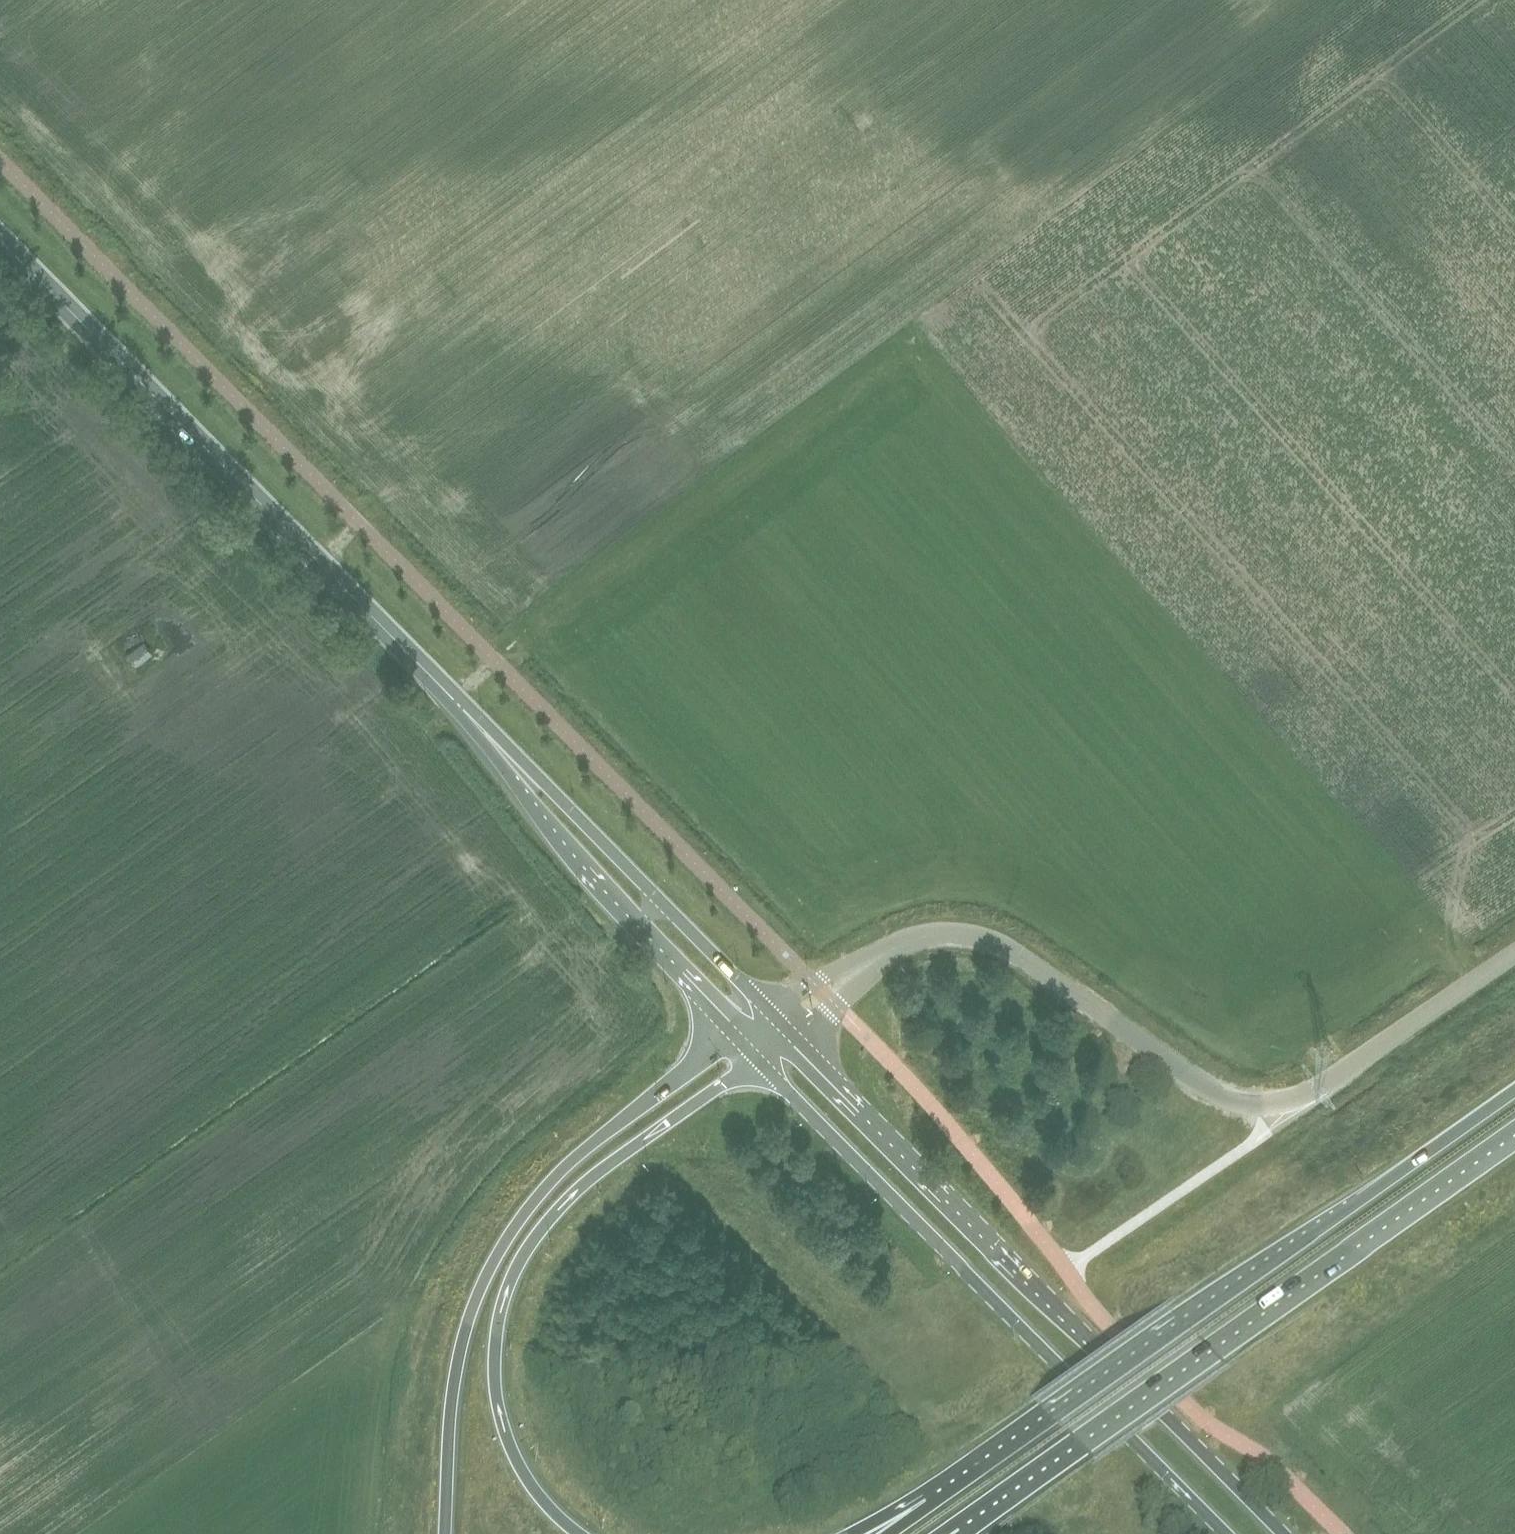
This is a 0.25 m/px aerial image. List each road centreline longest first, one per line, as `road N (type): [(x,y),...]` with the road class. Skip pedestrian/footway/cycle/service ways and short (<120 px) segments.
road 1 (unclassified): [(890,952),(924,939),(985,940),(1217,1096),(1267,1106),(1313,1099),(1514,957)]
road 2 (trunk): [(1514,1092),(929,1506)]
road 3 (secondary): [(1282,1533),(793,1037)]
road 4 (trunk): [(948,1528),(1514,1128)]
road 5 (secondary): [(473,722),(0,242)]
road 6 (secondary): [(759,1061),(1226,1533)]
road 7 (trunk): [(575,1533),(513,1458),(498,1412),(502,1305),(516,1267),(569,1198),(759,1061)]
road 8 (trunk): [(737,1038),(585,1151),(509,1235),(465,1330),(452,1390),(445,1533)]
road 9 (secondary): [(770,1013),(473,722)]
road 10 (secondary): [(473,722),(552,832),(737,1038)]
road 11 (unclassified): [(890,952),(770,1013)]
road 12 (unclassified): [(793,1037),(890,952)]

